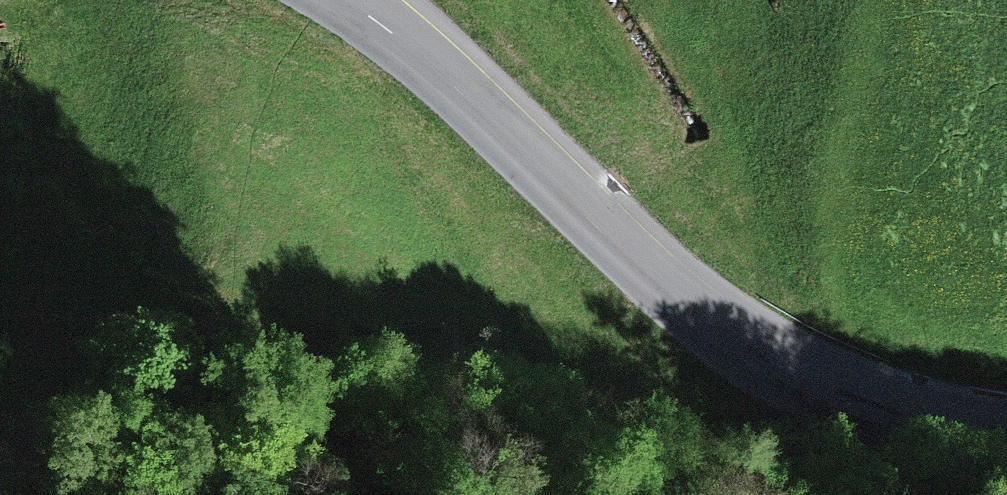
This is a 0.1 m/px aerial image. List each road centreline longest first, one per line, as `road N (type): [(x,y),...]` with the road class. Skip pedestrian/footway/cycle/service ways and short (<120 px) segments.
road 1 (tertiary): [(1006,440),(834,397),(693,309),(374,15),(345,0)]
road 2 (track): [(834,397),(742,429),(343,374),(175,419),(135,494)]

